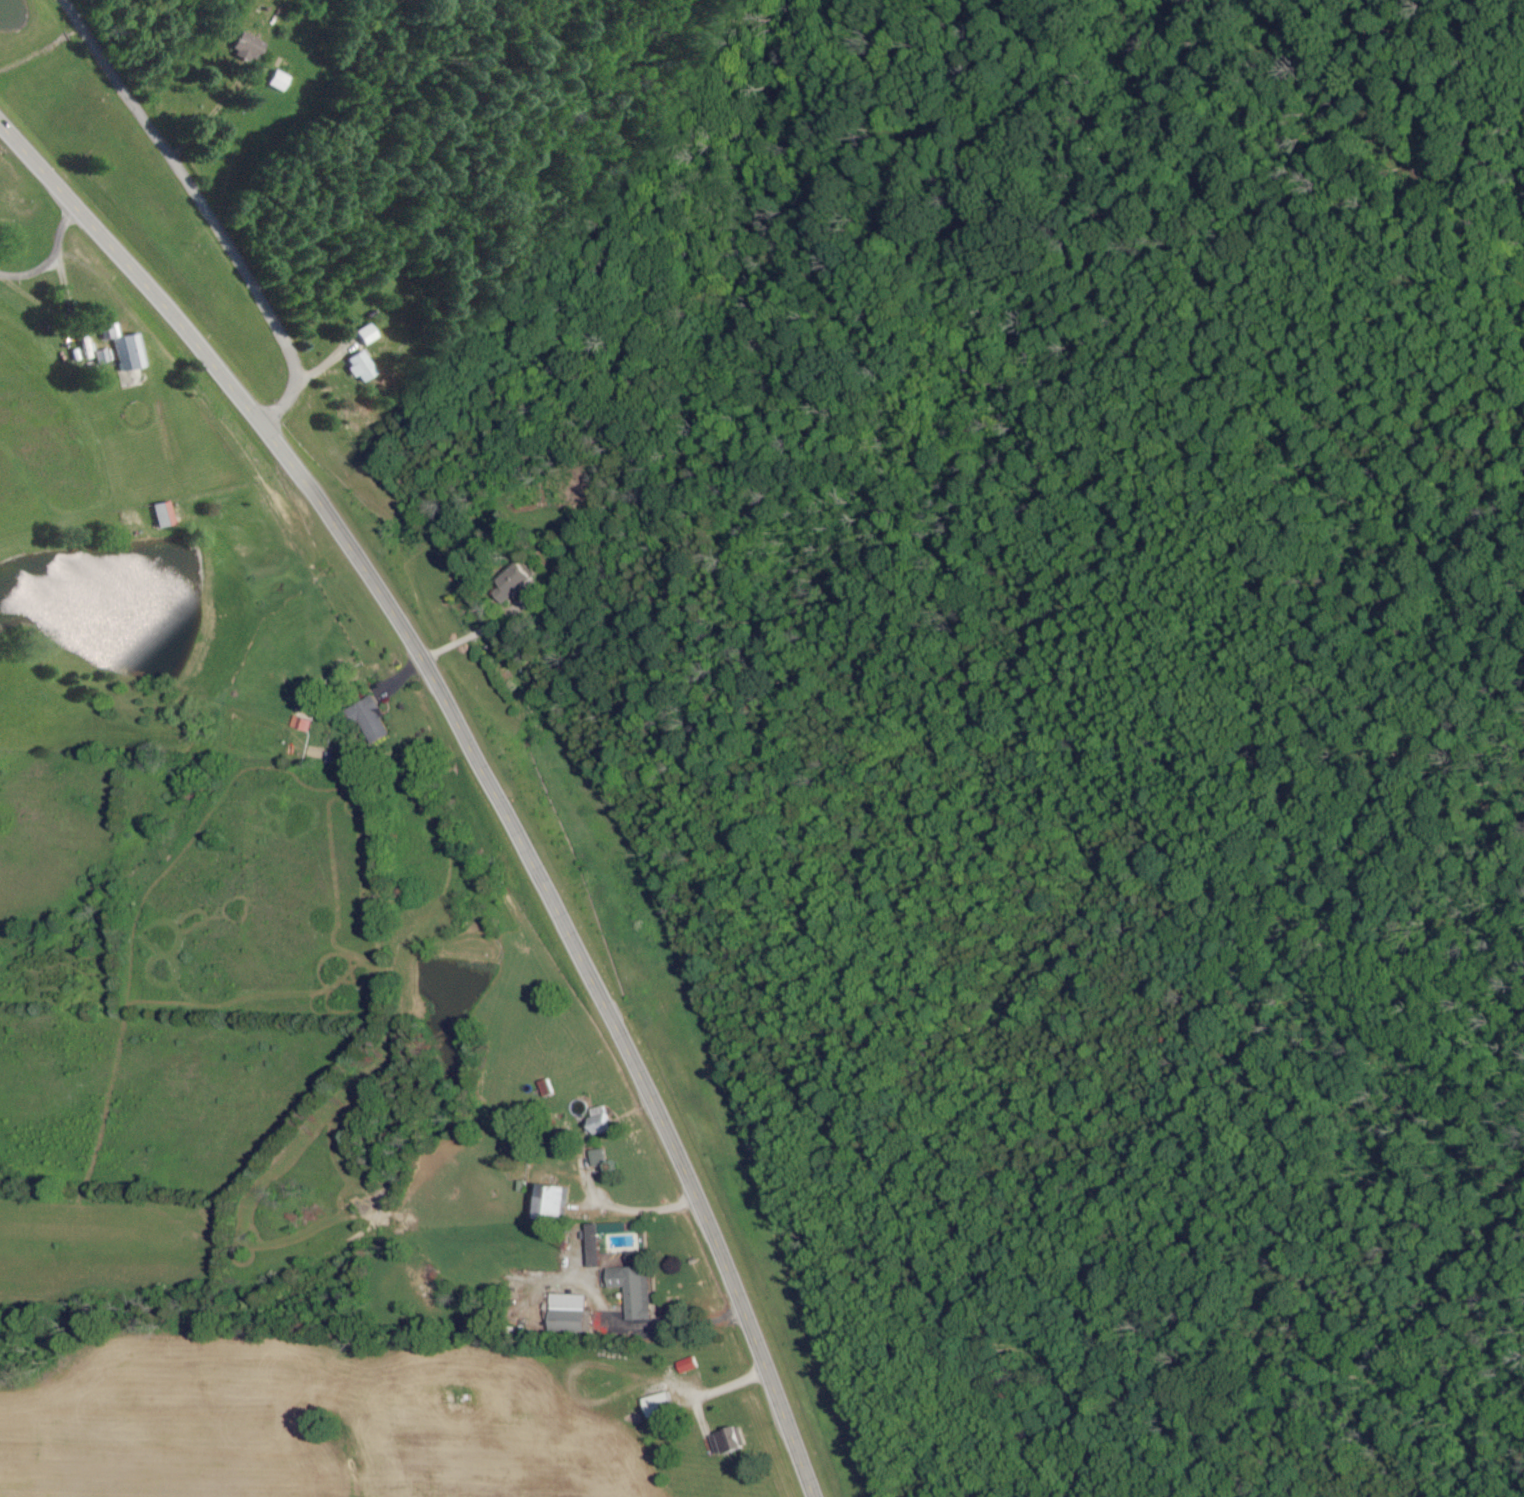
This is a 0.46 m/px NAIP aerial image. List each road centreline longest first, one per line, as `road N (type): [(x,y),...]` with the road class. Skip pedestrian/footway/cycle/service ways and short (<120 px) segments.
road 1 (secondary): [(810,1496),(672,1153),(422,660),(326,514),(189,333),(0,128)]
road 2 (residential): [(63,0),(225,237),(290,359),(294,380),(261,424)]

